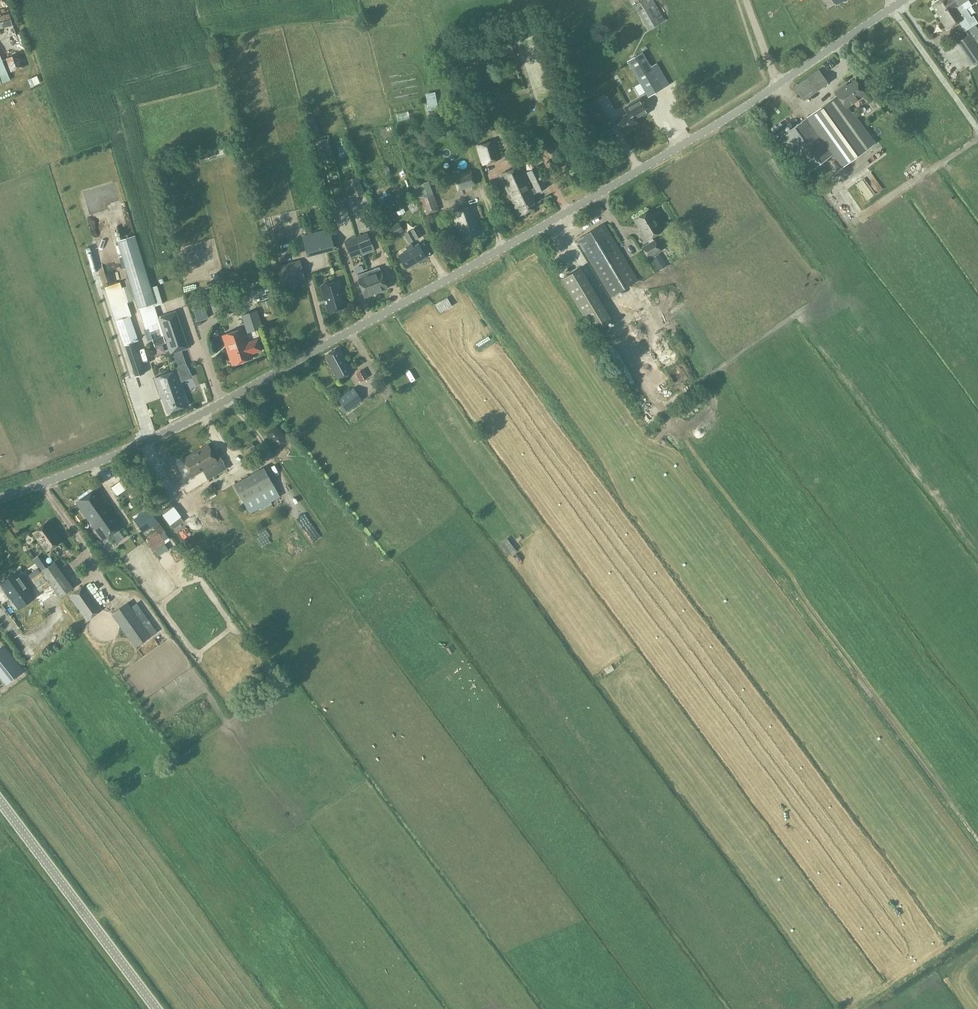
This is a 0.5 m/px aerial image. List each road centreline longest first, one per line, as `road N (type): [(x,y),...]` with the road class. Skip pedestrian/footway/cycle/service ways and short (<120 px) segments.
road 1 (unclassified): [(0,498),(191,419),(374,319),(689,140),(903,0)]
road 2 (unclassified): [(157,1008),(0,800)]

